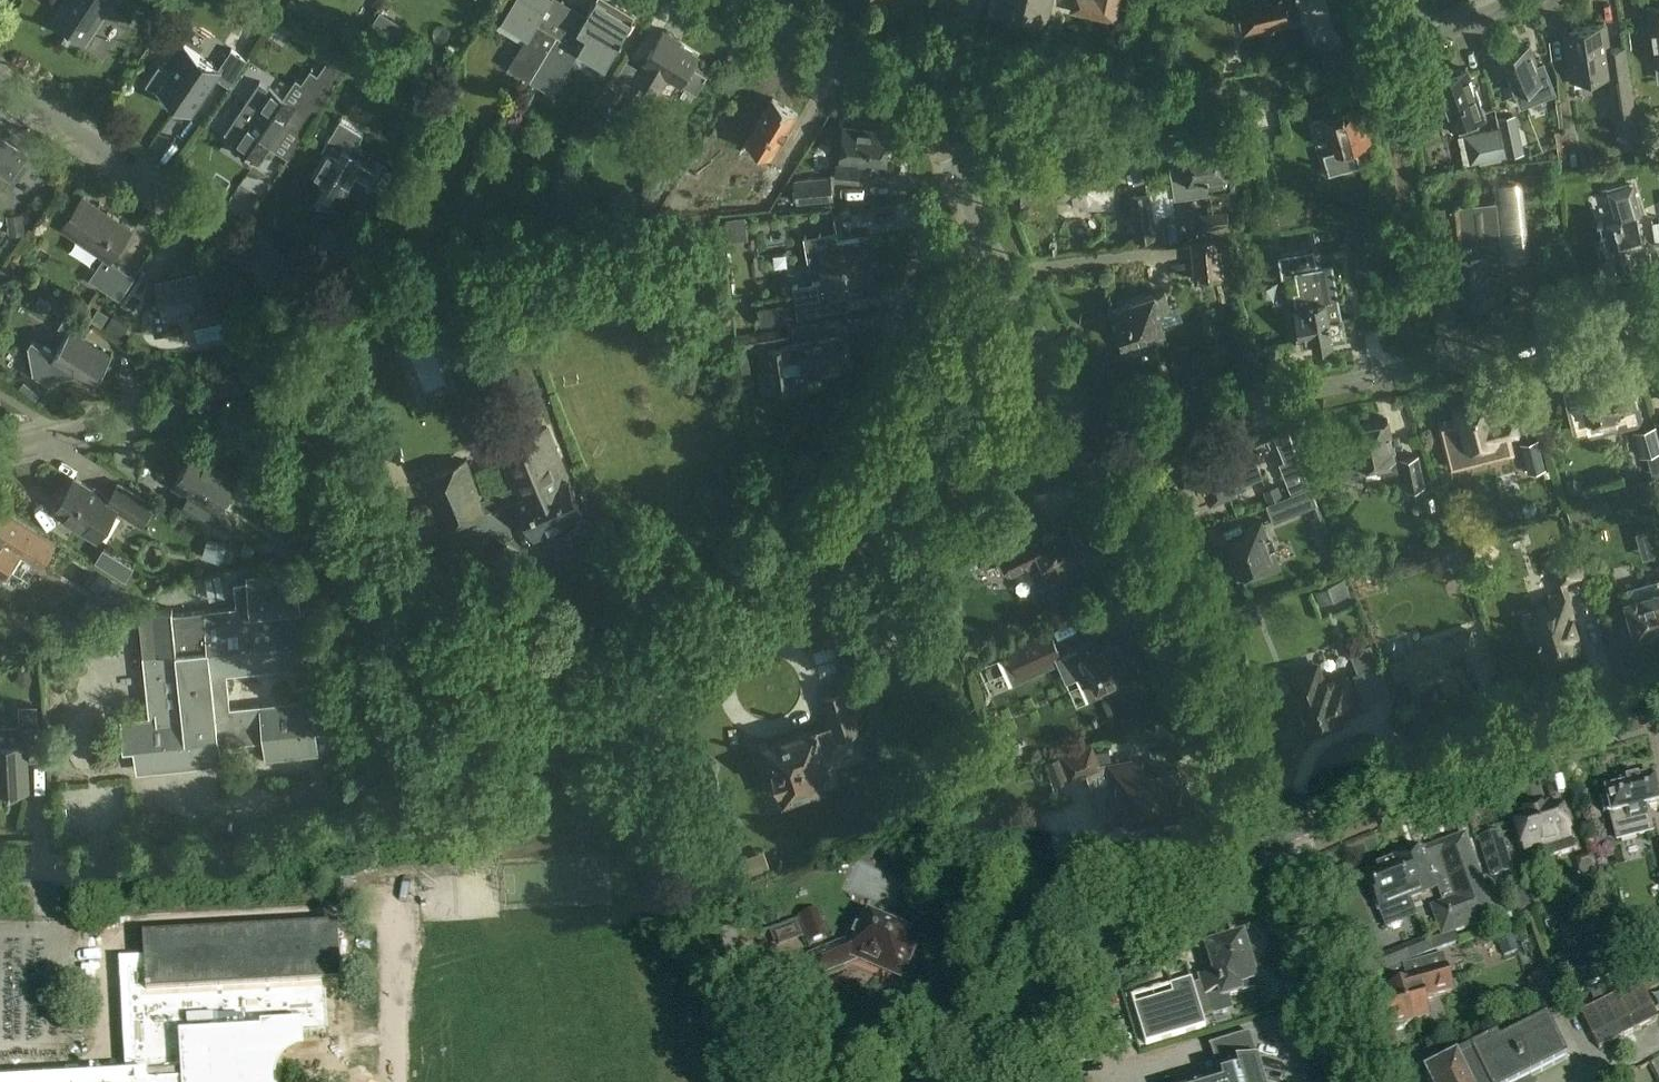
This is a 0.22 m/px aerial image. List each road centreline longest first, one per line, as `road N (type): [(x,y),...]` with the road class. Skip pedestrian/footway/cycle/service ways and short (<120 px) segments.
road 1 (residential): [(0,87),(242,244),(260,262),(282,334),(272,366),(246,390),(0,448)]
road 2 (residential): [(648,711),(287,857),(0,878)]
road 3 (residential): [(942,134),(1244,99),(1535,0)]
road 4 (residential): [(1101,434),(1197,407),(1354,384),(1658,303)]
road 5 (residential): [(1283,838),(1181,581),(1101,434)]
road 6 (secondary): [(1283,838),(1206,876),(923,1081)]
road 7 (secondary): [(1658,700),(1404,782),(1283,838)]
road 8 (residential): [(648,711),(788,1081)]
road 9 (residential): [(1101,434),(942,134)]
road 10 (residential): [(1101,434),(810,535)]
road 11 (residential): [(904,307),(876,385),(805,488),(810,535)]
road 12 (residential): [(1356,1081),(1283,838)]
road 13 (residential): [(810,535),(731,569),(679,641),(648,711)]
road 14 (residential): [(942,134),(915,108),(743,0)]
road 15 (residential): [(942,134),(968,0)]

